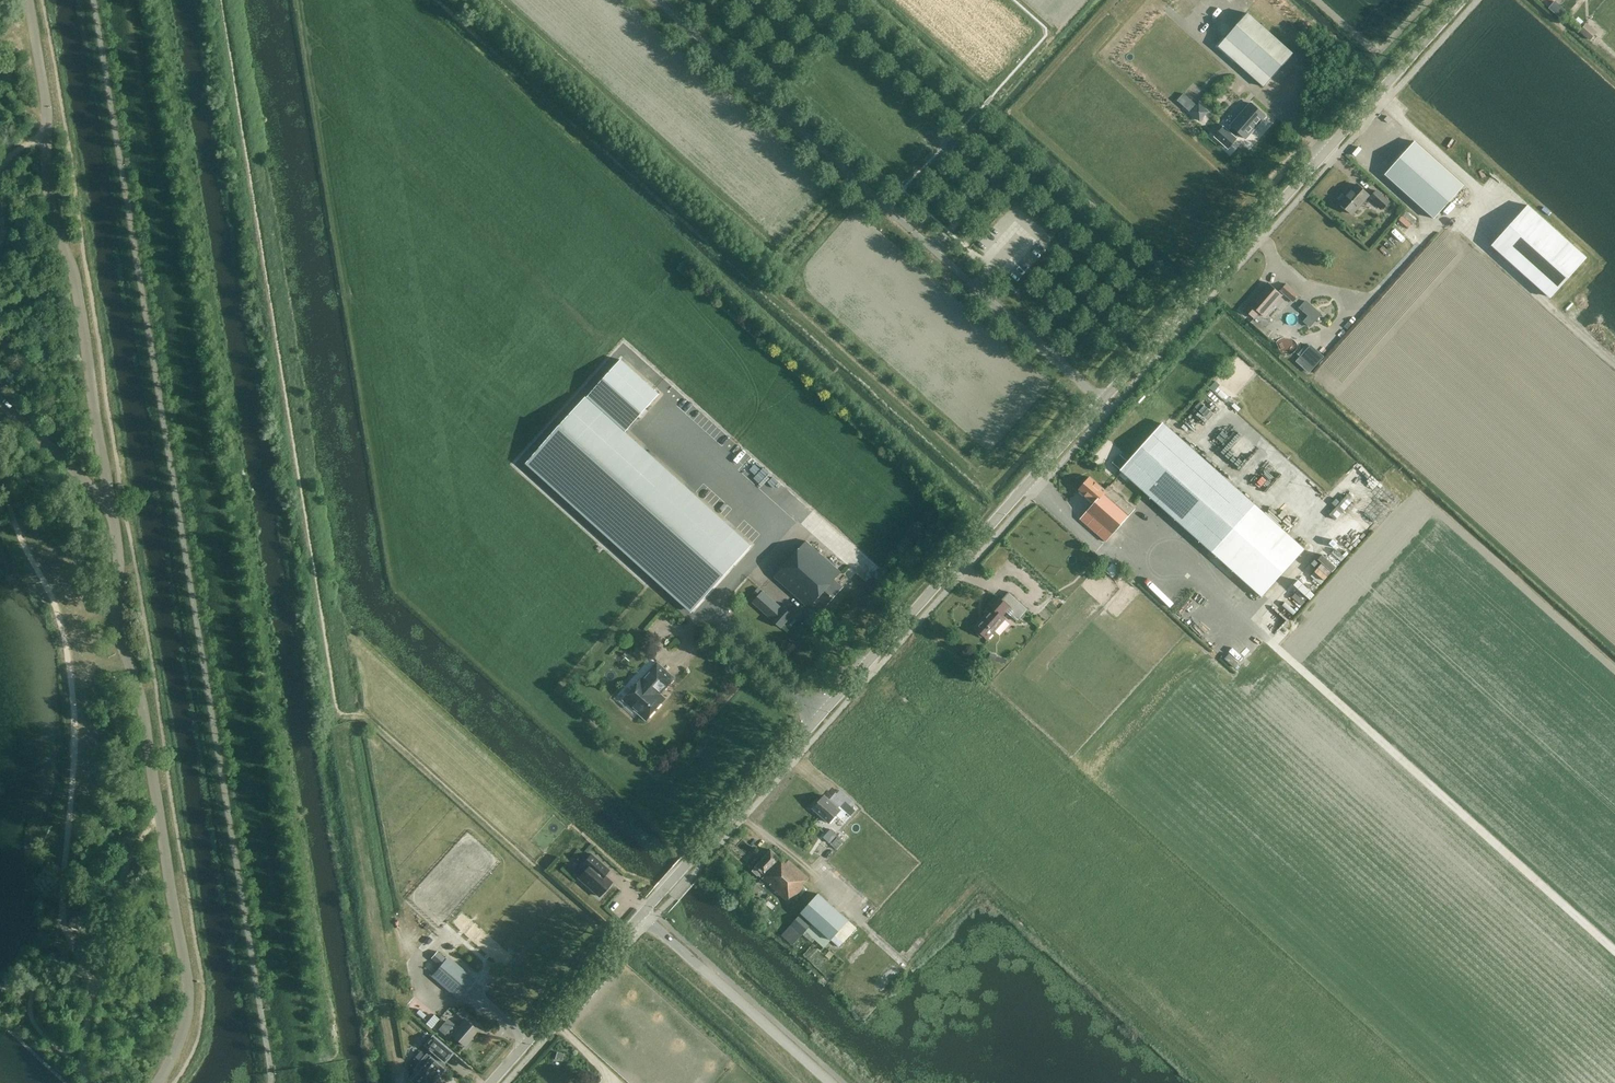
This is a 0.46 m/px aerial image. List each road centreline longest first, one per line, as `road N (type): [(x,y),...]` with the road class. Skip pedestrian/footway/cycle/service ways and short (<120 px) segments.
road 1 (tertiary): [(639,917),(1464,0)]
road 2 (track): [(222,0),(338,713),(365,714),(626,948)]
road 3 (unclassified): [(831,1082),(639,917)]
road 4 (tertiary): [(492,1082),(639,917)]

